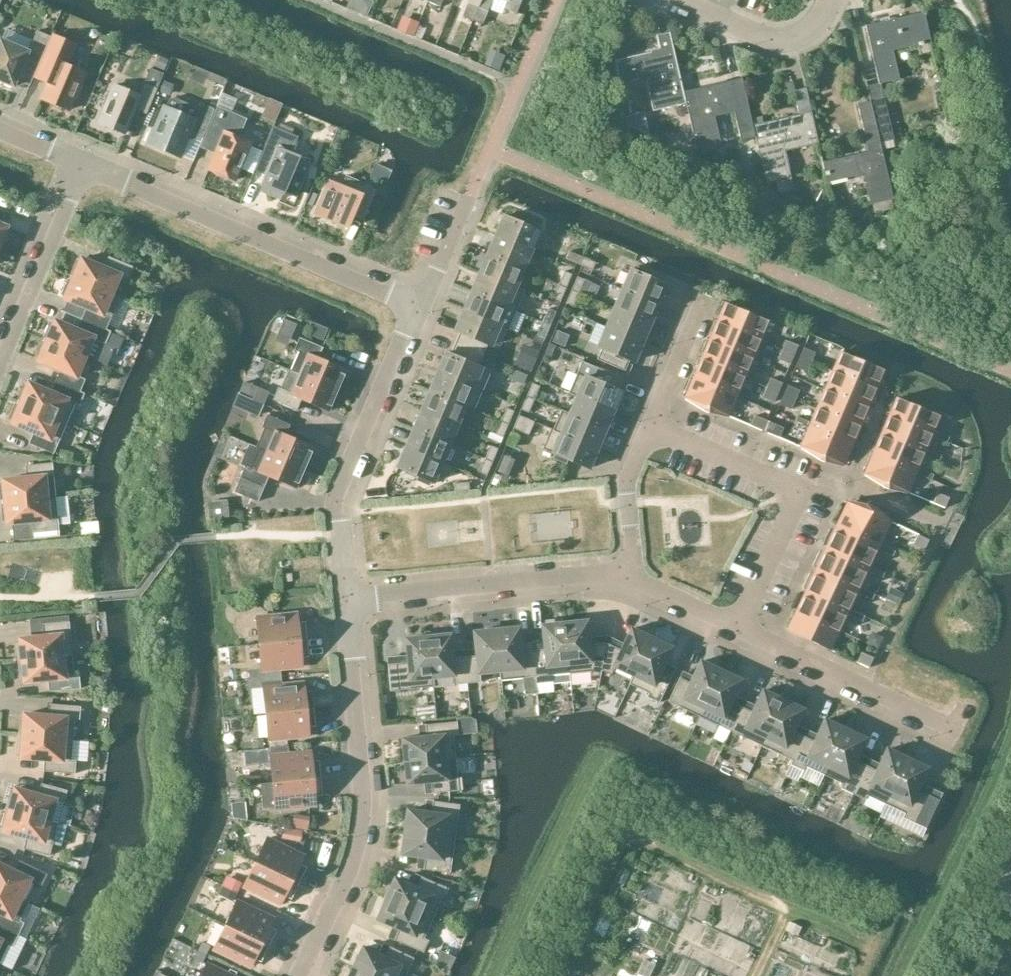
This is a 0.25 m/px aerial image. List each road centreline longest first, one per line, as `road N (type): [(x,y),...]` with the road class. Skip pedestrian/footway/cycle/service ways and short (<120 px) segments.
road 1 (residential): [(297,975),(358,833),(350,602)]
road 2 (residential): [(423,303),(83,161)]
road 3 (residential): [(350,602),(339,512),(423,303)]
road 4 (residential): [(742,629),(792,499),(765,474),(650,428)]
road 5 (residential): [(350,602),(629,575)]
road 6 (residential): [(742,629),(945,726)]
road 7 (residential): [(0,353),(83,161)]
road 8 (residential): [(664,0),(727,28),(782,39),(810,26),(834,0)]
road 9 (residential): [(650,428),(628,482),(629,575)]
road 10 (residential): [(650,428),(699,309)]
road 11 (residential): [(629,575),(742,629)]

